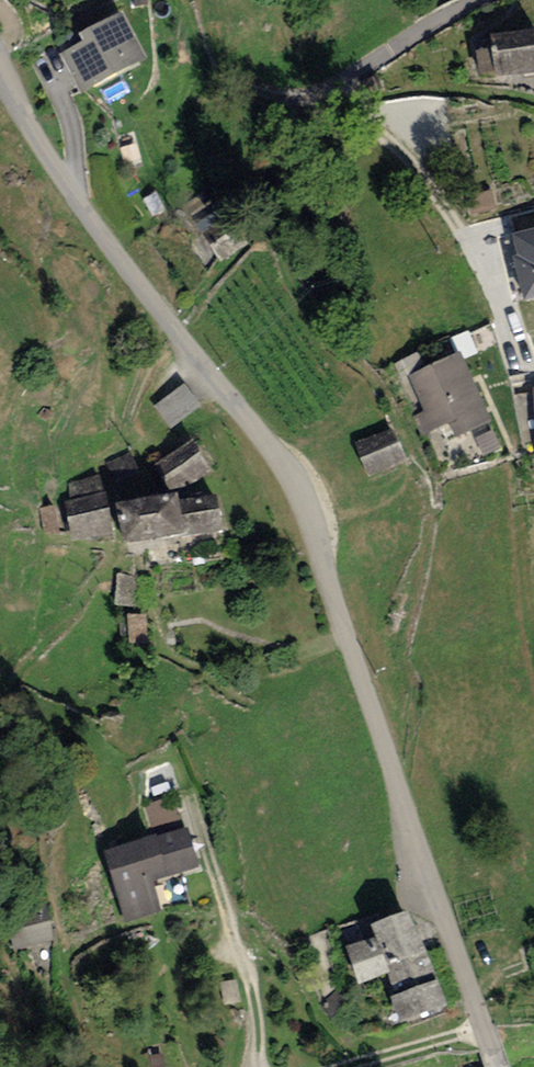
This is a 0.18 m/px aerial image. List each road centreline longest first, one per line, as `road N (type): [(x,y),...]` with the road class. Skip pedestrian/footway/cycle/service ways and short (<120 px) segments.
road 1 (unclassified): [(495,1066),(298,496),(83,210),(0,72)]

